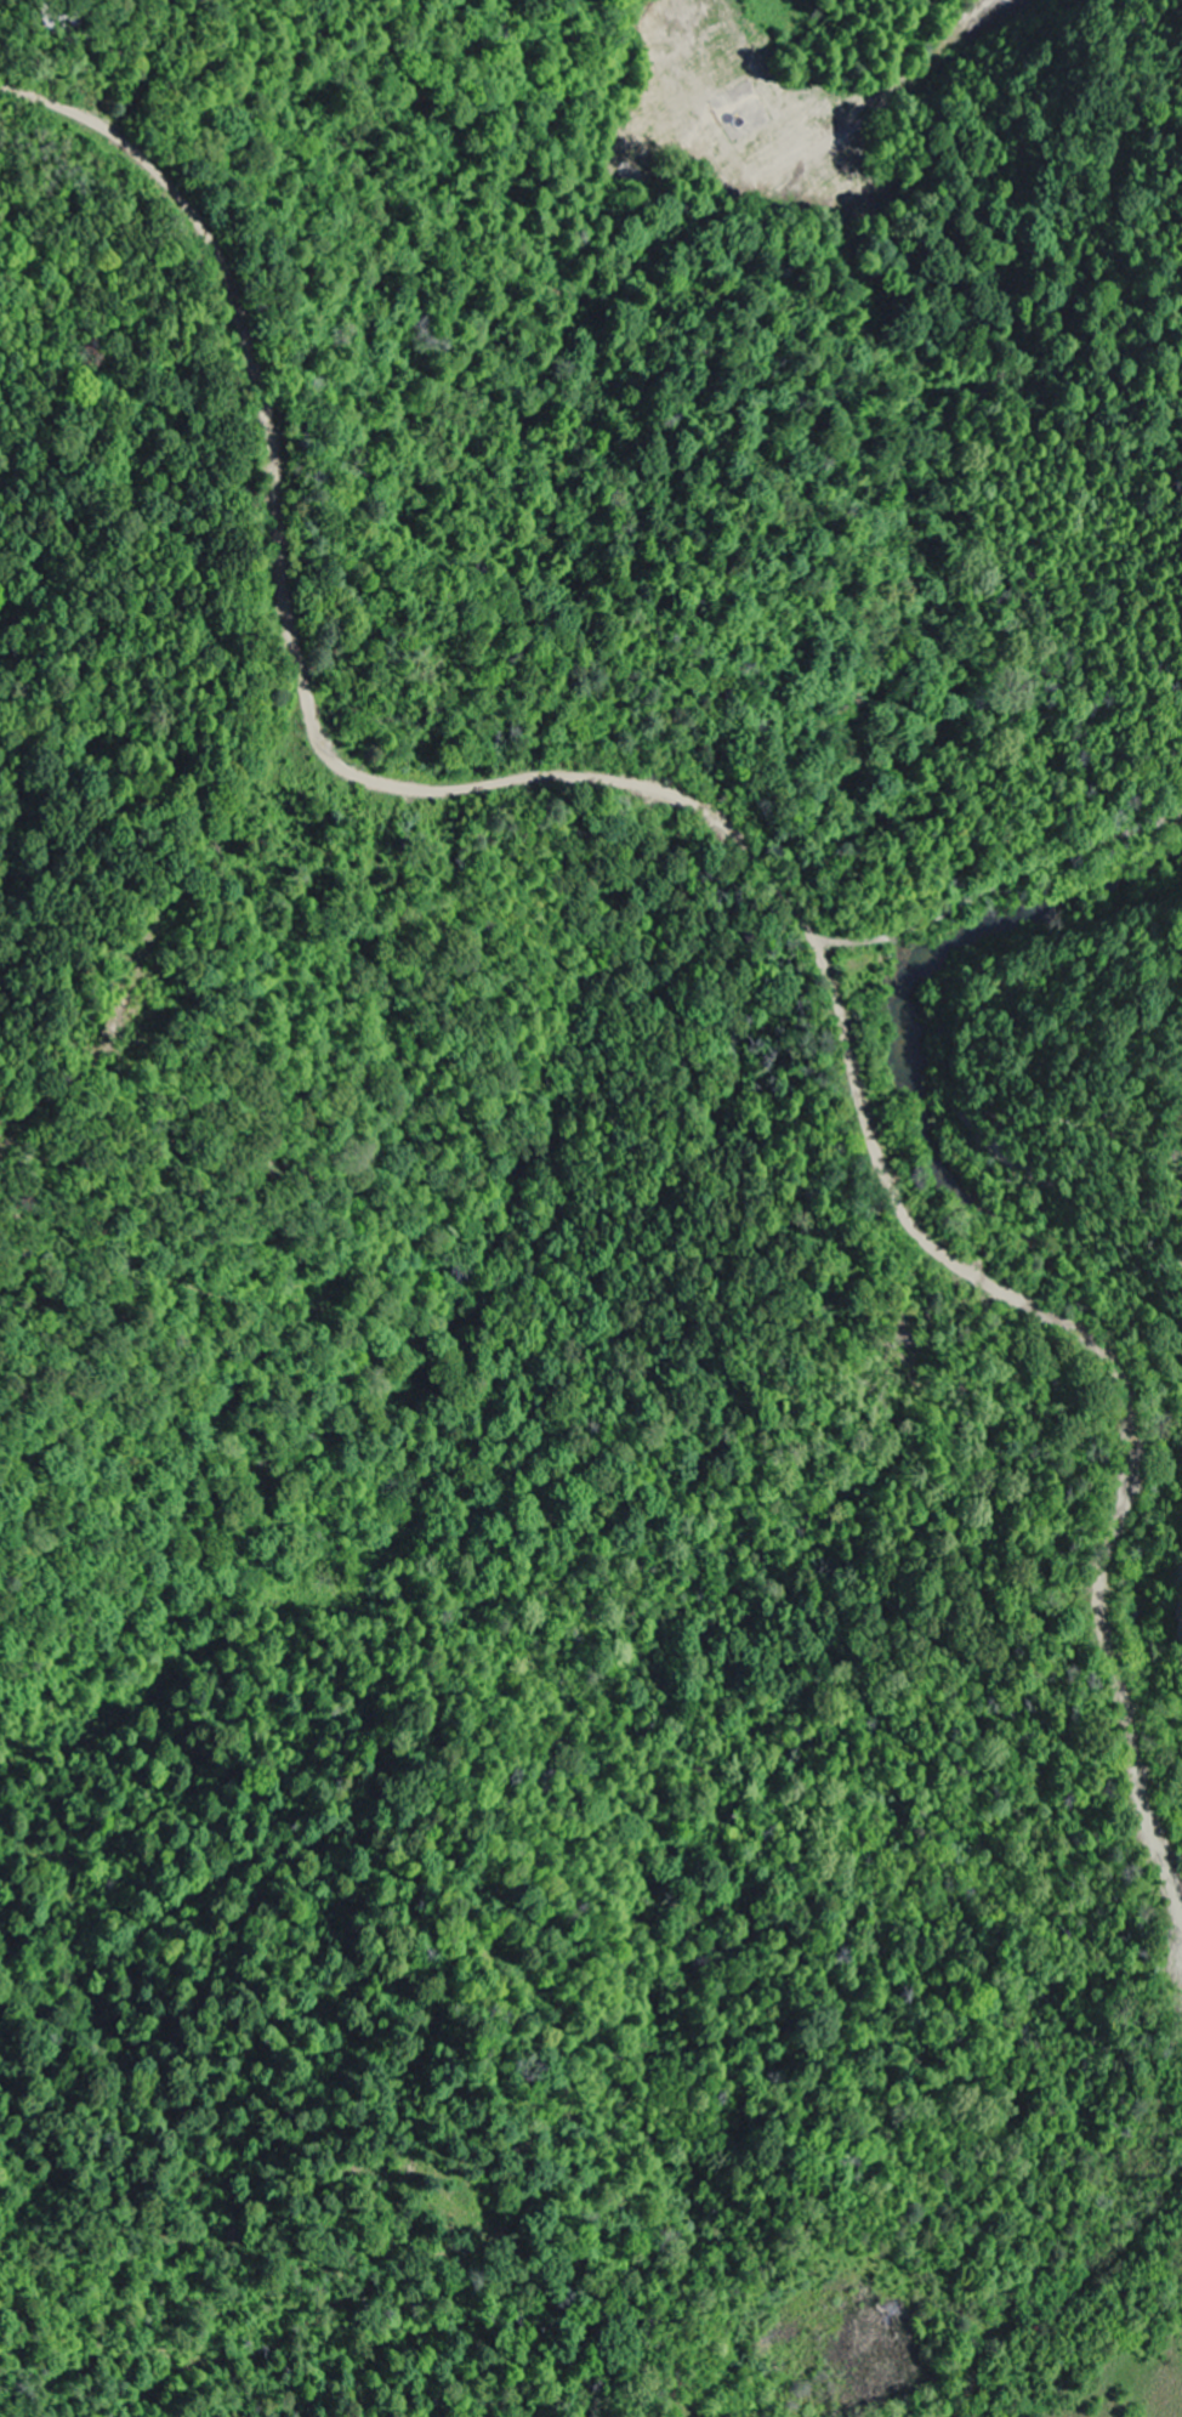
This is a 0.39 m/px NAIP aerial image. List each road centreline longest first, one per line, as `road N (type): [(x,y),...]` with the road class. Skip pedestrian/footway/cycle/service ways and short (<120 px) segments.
road 1 (residential): [(1181,1918),(1093,1303),(908,1088),(762,764),(670,648)]
road 2 (residential): [(670,648),(632,618),(394,563),(339,490),(268,351),(249,329)]
road 3 (residential): [(249,329),(148,164),(46,100),(0,85)]

